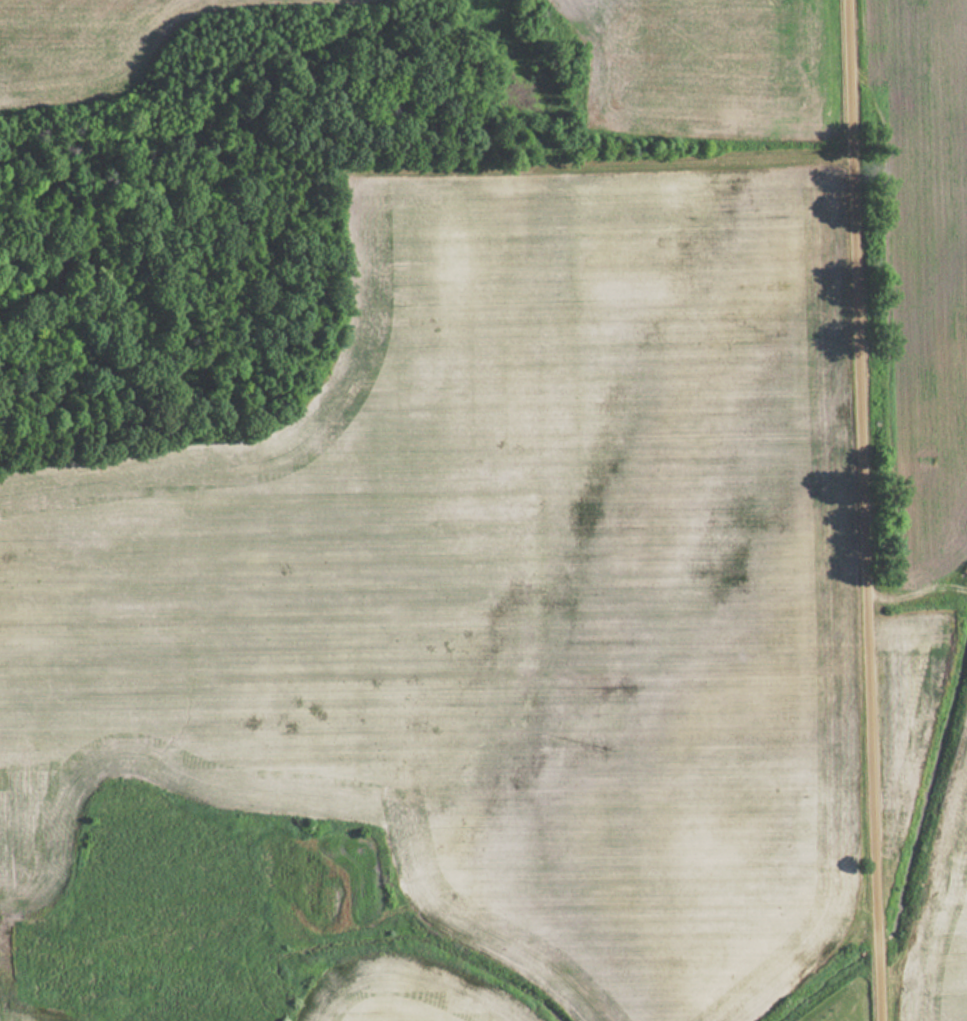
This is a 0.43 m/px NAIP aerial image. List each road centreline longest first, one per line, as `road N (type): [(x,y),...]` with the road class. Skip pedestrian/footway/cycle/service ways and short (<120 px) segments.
road 1 (residential): [(886,1020),(854,0)]

